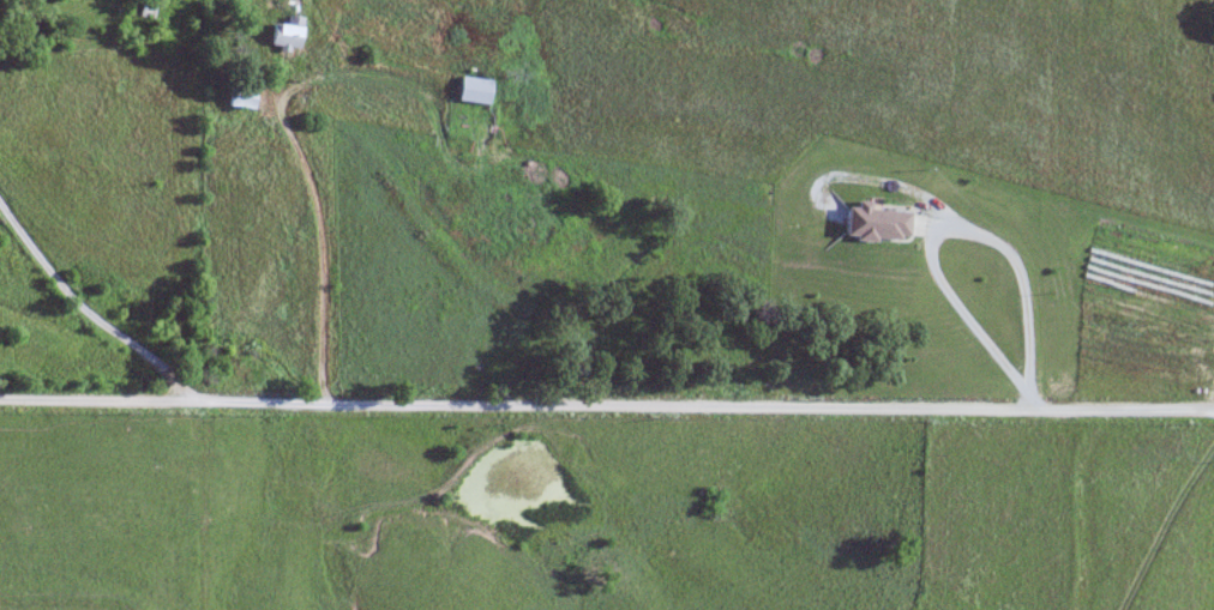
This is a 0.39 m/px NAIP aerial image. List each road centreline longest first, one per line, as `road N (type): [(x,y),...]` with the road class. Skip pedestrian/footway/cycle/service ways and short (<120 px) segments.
road 1 (residential): [(1213,411),(0,398)]
road 2 (residential): [(321,403),(315,211),(276,105)]

